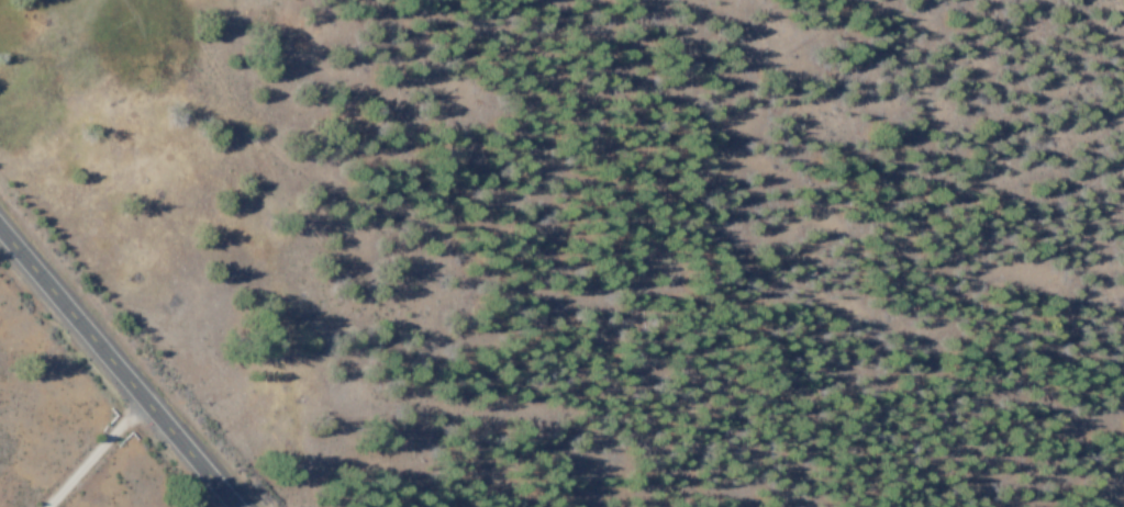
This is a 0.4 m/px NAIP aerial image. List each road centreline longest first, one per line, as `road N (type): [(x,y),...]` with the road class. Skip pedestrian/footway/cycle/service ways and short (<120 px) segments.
road 1 (secondary): [(232,506),(0,234)]

